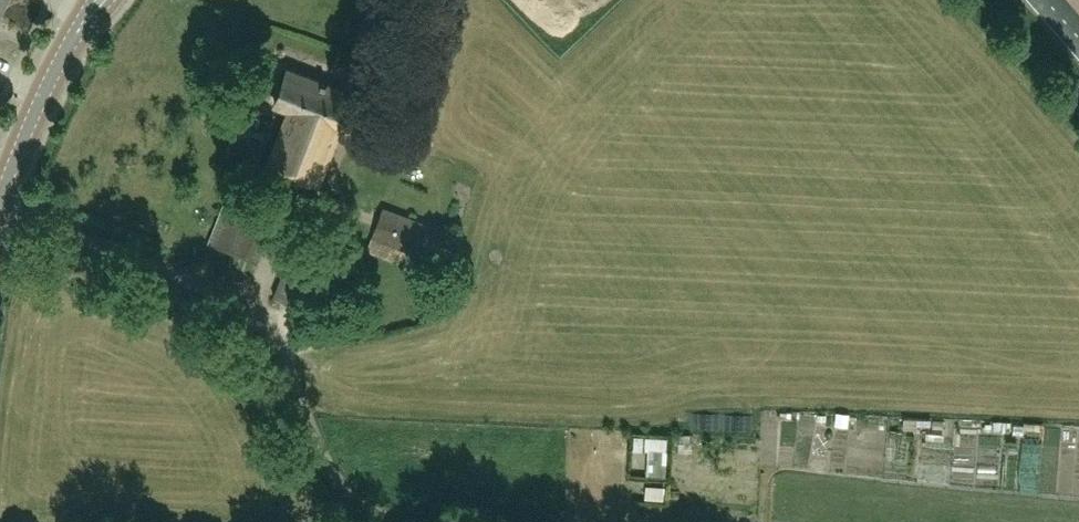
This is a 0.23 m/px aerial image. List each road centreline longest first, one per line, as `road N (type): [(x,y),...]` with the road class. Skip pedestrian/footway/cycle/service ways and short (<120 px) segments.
road 1 (track): [(425,521),(368,510),(356,499),(333,470),(276,346),(251,317),(127,256),(0,213)]
road 2 (tertiary): [(0,204),(31,119),(101,0)]

